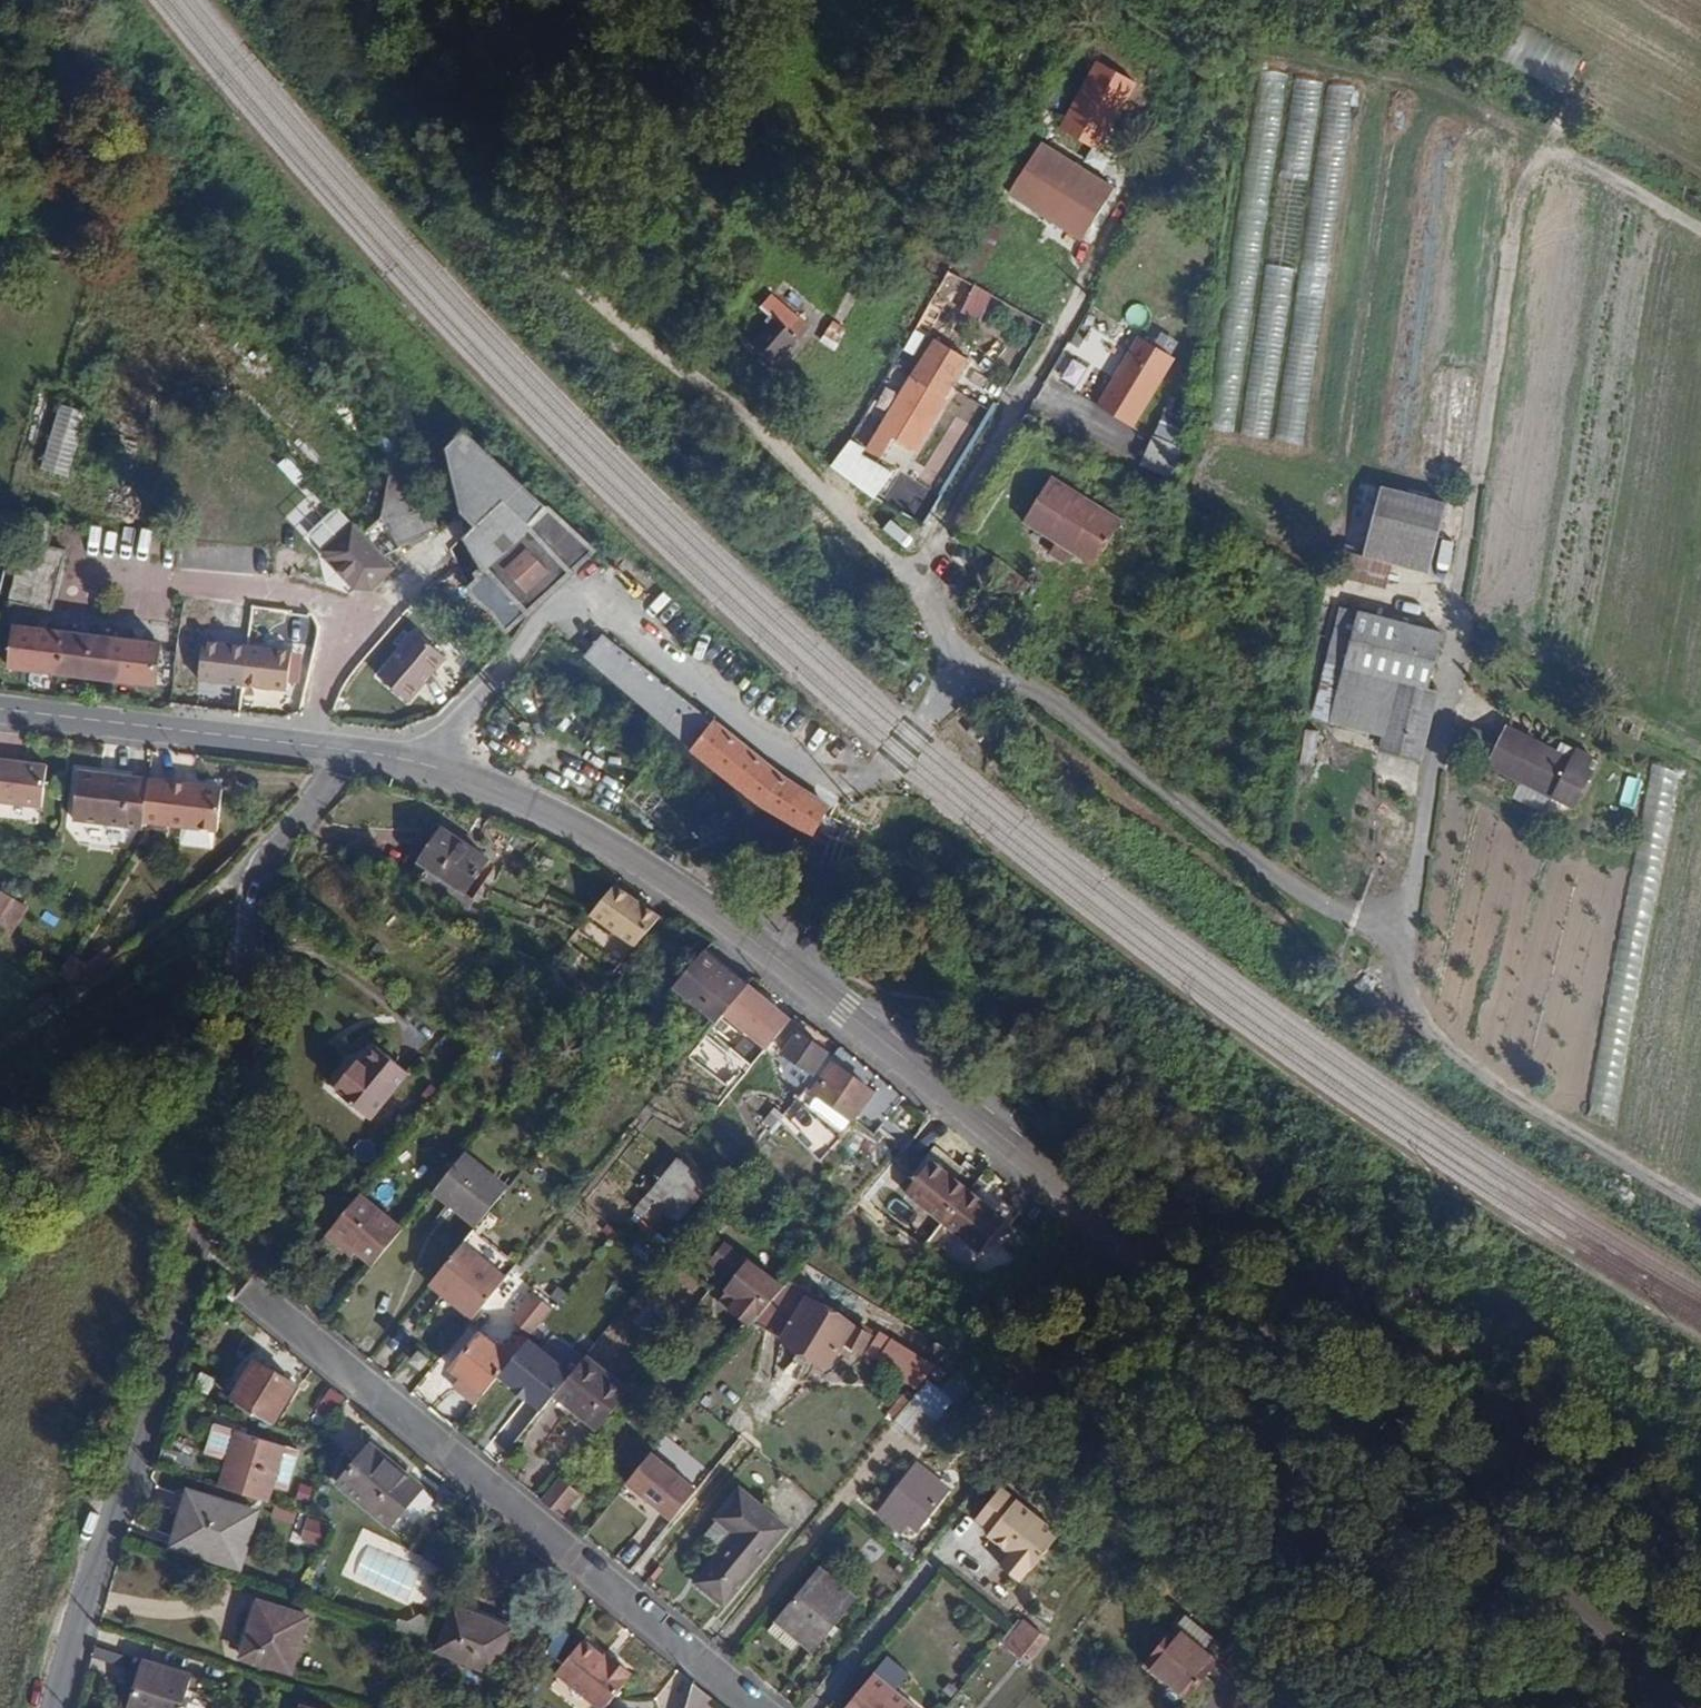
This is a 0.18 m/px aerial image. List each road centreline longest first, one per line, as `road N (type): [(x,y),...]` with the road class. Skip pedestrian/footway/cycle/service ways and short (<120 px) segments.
road 1 (secondary): [(1700,1680),(1362,1394),(984,1128),(845,1011),(595,837),(425,765)]
road 2 (track): [(602,0),(519,164),(524,216),(538,244),(752,426),(917,591),(1217,46)]
road 3 (residential): [(357,750),(267,856),(251,894),(222,1152),(55,1707)]
road 4 (track): [(1403,947),(1533,168),(1561,144)]
road 5 (unclassified): [(425,765),(542,619),(567,603),(609,606),(815,779),(851,788),(912,737),(955,668)]
road 6 (residential): [(244,1283),(764,1707)]
road 7 (track): [(1112,0),(1179,39),(1468,89),(1700,227)]
road 8 (track): [(955,668),(1051,699),(1207,822),(1403,947)]
road 9 (track): [(1700,1206),(1433,1033),(1415,1014),(1403,947)]
road 10 (secondary): [(0,709),(357,750)]

